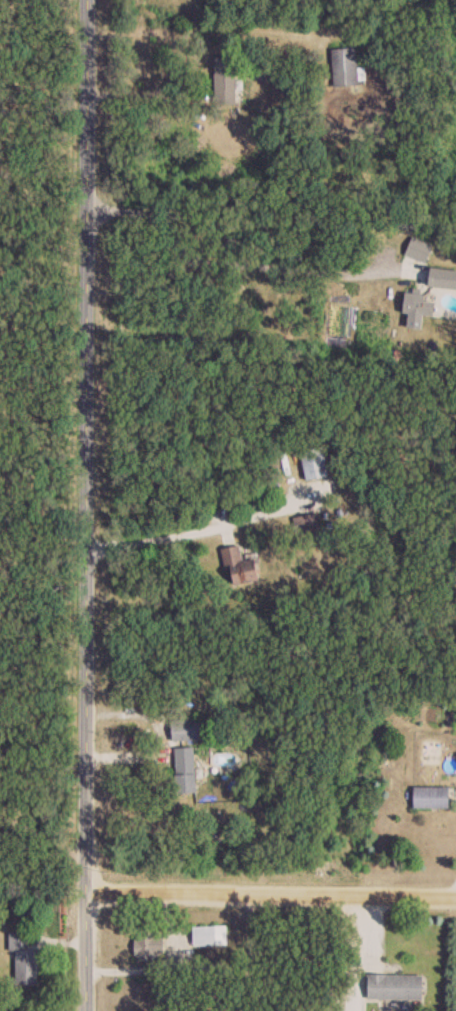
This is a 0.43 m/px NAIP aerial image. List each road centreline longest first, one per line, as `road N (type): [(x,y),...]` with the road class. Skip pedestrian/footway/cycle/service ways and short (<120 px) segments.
road 1 (residential): [(86,1010),(79,209),(89,0)]
road 2 (residential): [(86,897),(455,901)]
road 3 (residential): [(79,209),(131,246),(207,261),(389,272)]

